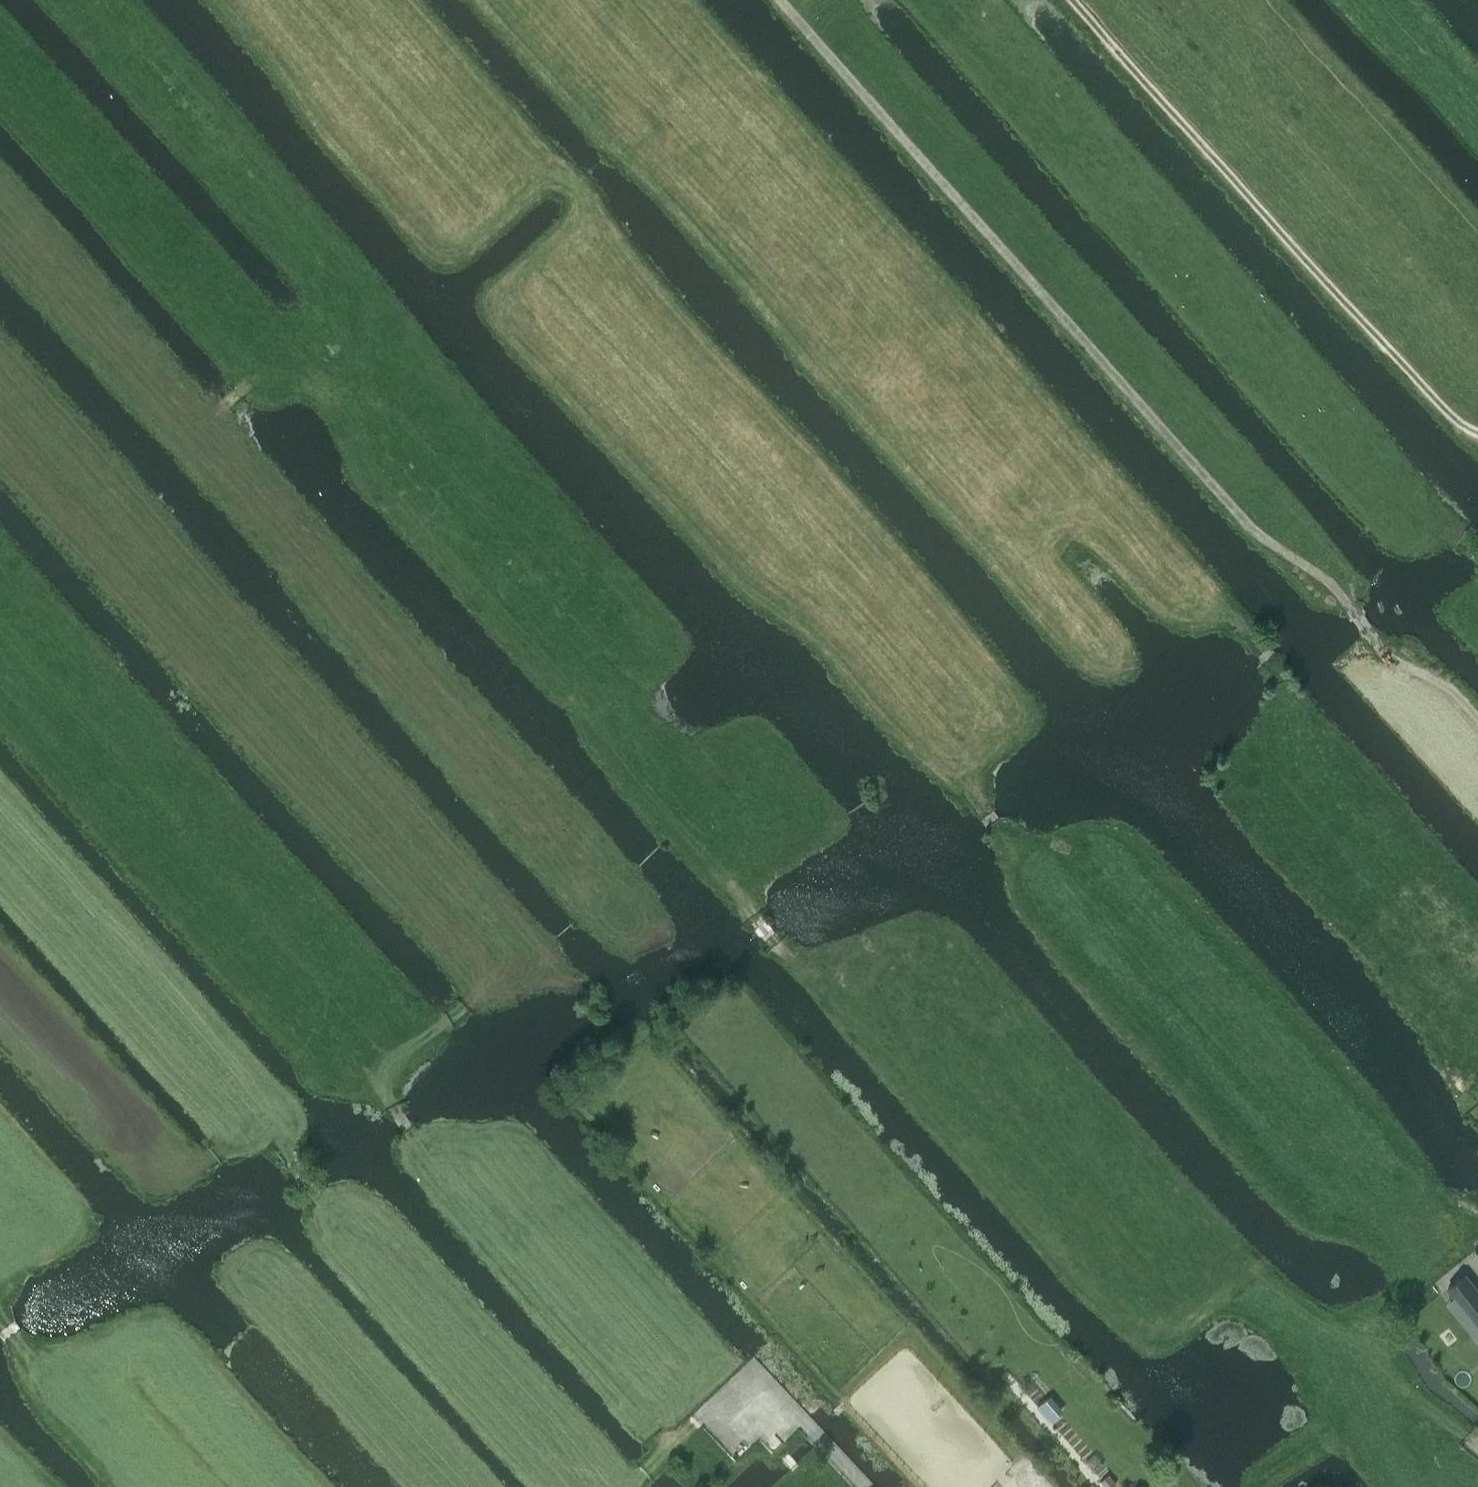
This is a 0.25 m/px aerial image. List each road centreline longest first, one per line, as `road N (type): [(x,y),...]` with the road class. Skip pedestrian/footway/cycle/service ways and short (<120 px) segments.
road 1 (track): [(1477,715),(1446,679),(1390,662),(1332,584),(1253,530),(781,0)]
road 2 (track): [(1477,440),(1446,421),(1069,0)]

